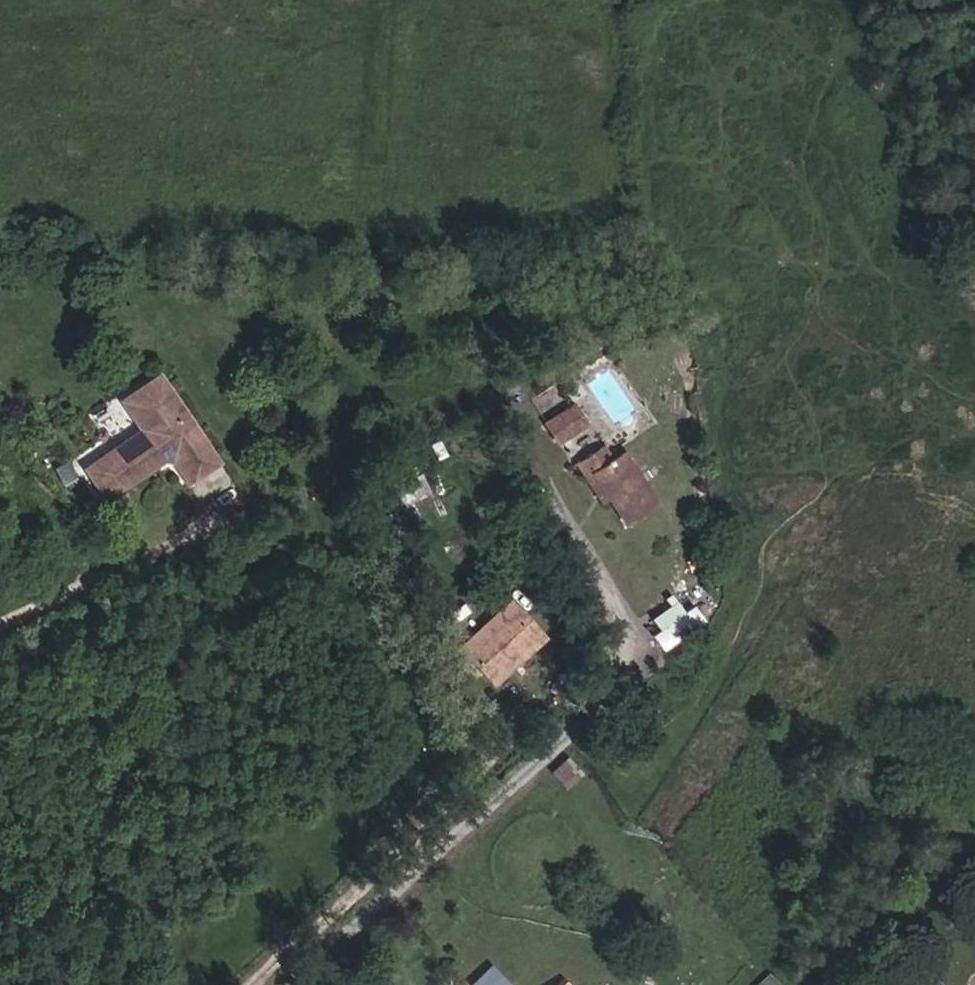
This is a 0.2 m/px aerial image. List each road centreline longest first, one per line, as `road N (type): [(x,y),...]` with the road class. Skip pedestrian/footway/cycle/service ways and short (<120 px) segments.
road 1 (residential): [(0,622),(170,542)]

